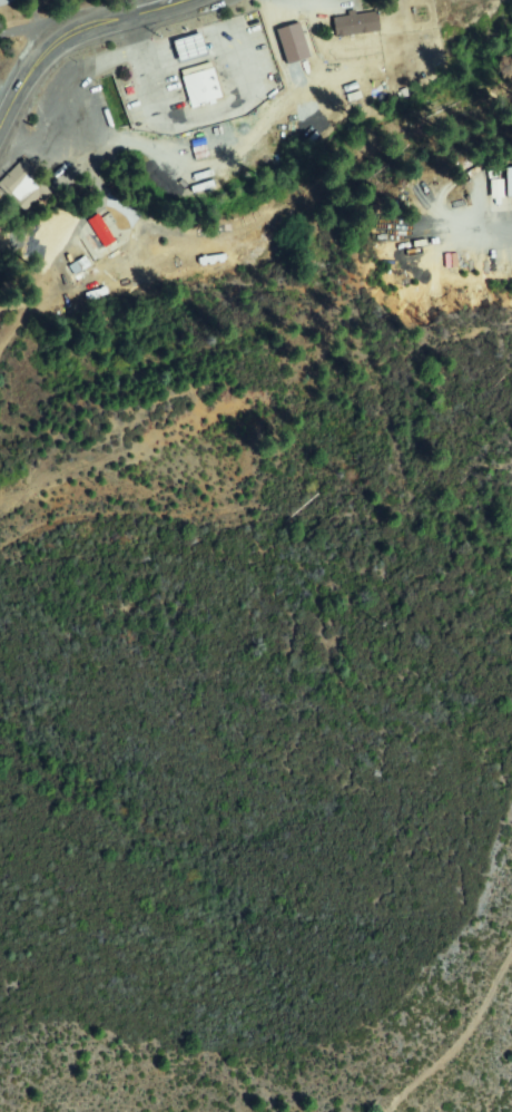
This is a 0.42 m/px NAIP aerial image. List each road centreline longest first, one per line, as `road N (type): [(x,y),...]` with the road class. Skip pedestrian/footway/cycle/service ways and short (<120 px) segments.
road 1 (primary): [(0,124),(58,38),(166,0)]

